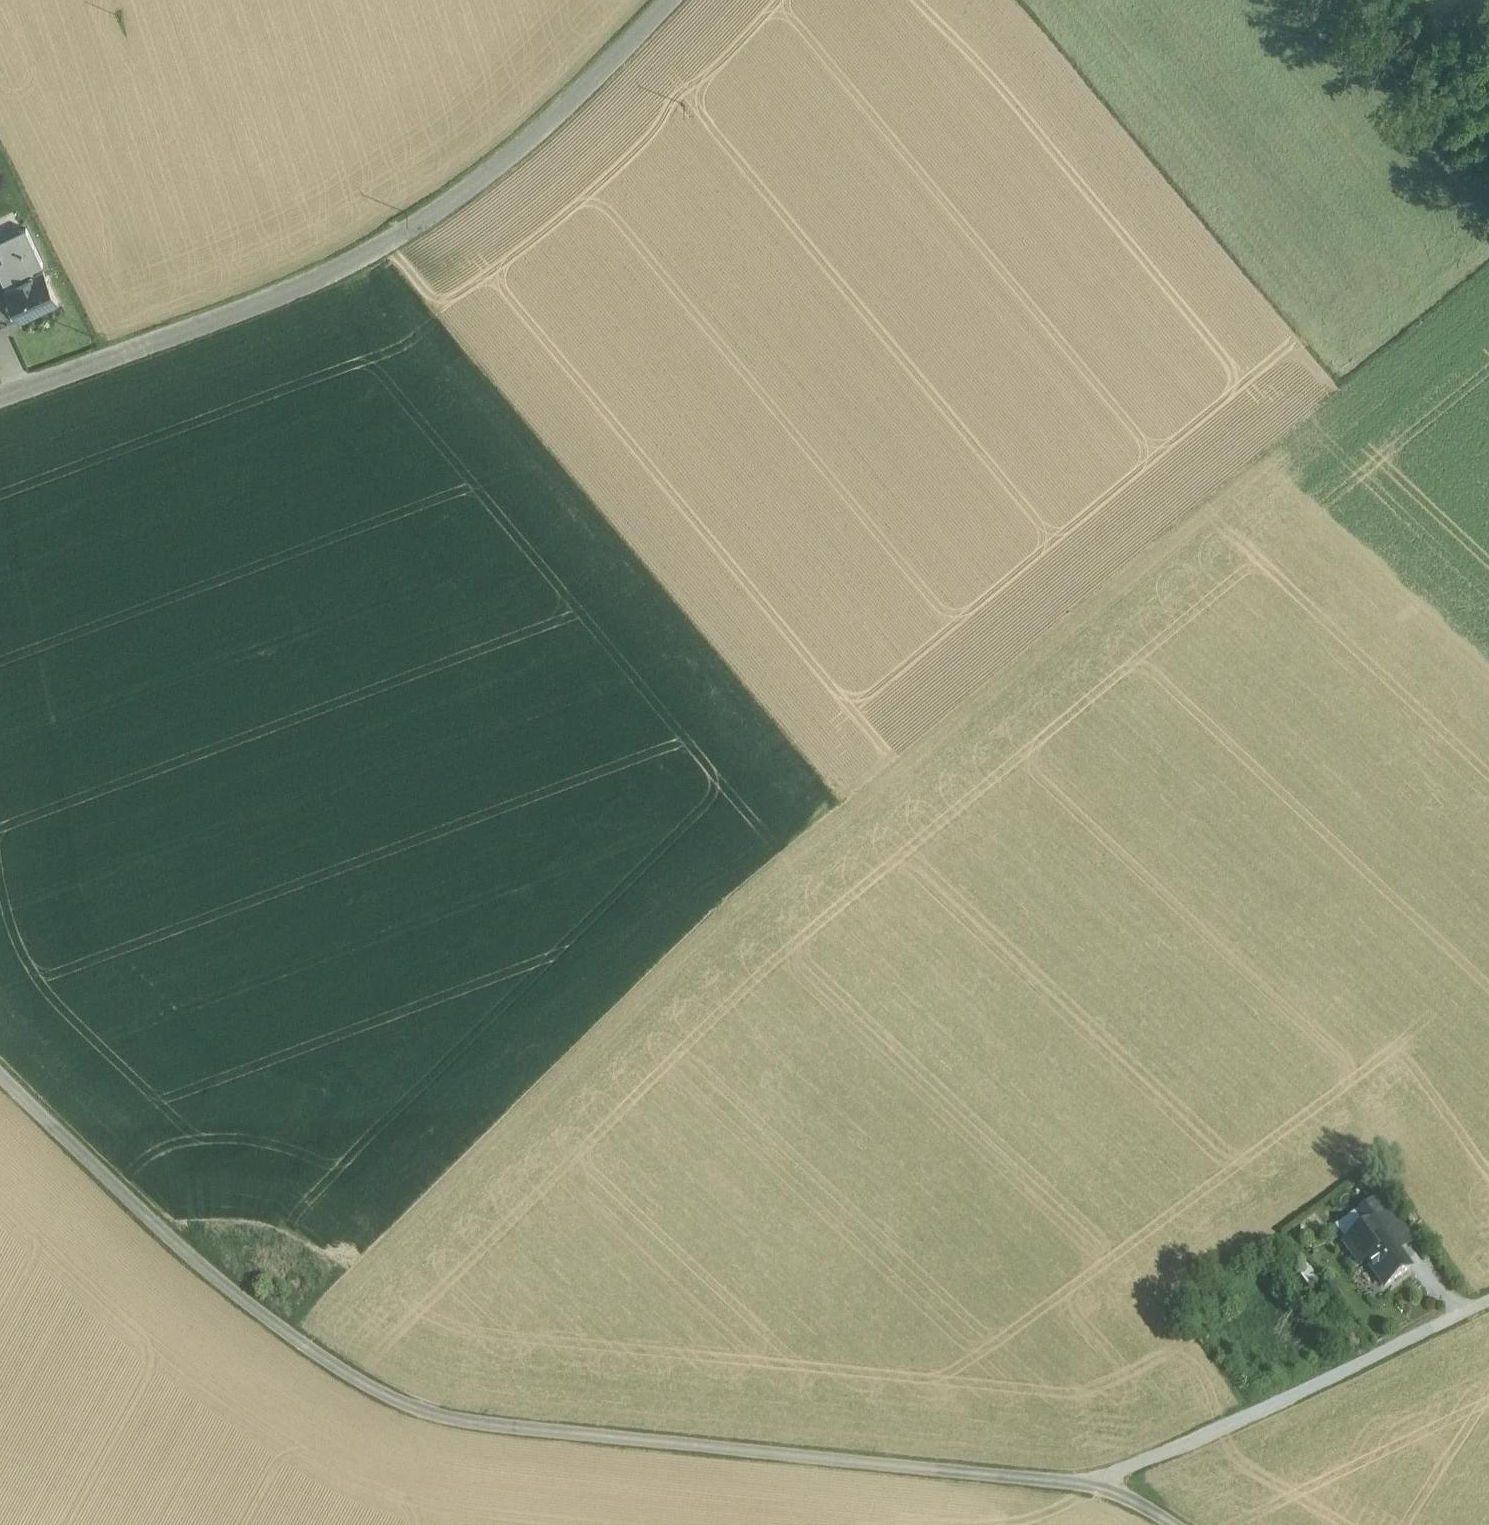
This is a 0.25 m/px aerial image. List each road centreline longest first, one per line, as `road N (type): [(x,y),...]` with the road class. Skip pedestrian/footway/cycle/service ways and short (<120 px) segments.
road 1 (track): [(1175,1524),(1106,1487),(426,1416),(323,1356),(185,1252),(0,1069)]
road 2 (tertiary): [(0,394),(353,268),(542,123),(671,0)]

